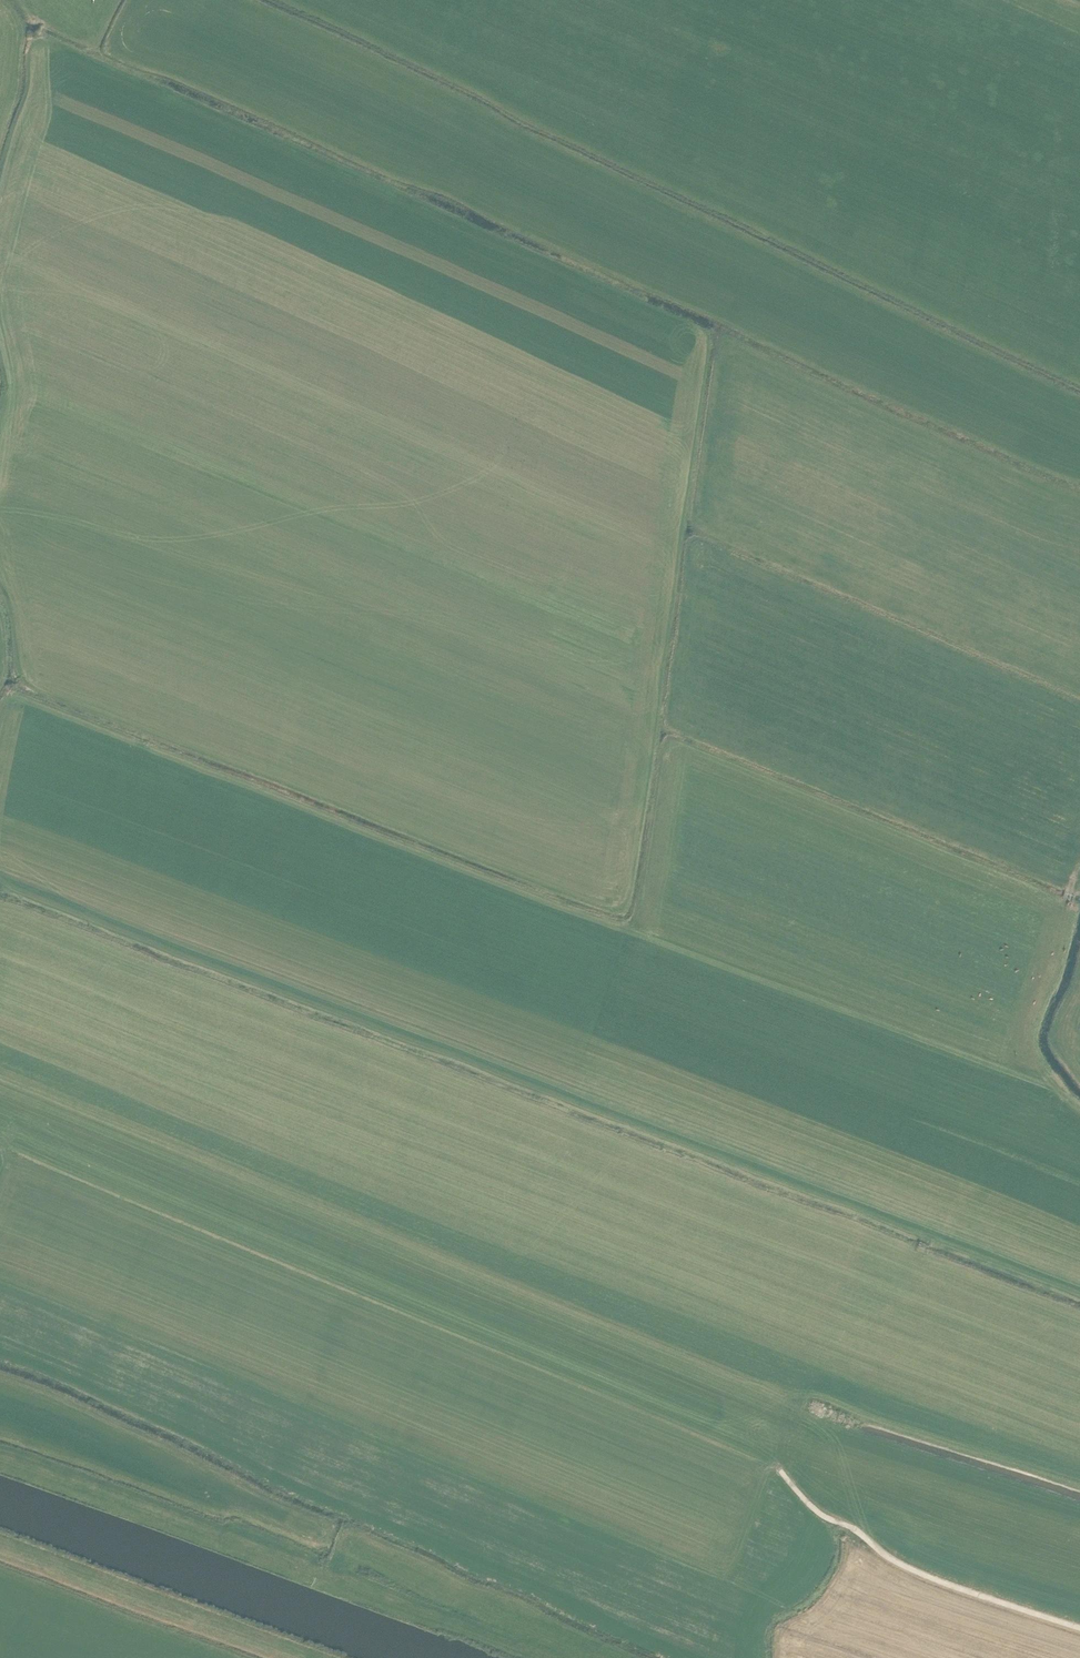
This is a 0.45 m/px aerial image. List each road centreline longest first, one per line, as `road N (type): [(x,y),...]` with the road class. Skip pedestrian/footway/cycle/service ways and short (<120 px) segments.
road 1 (track): [(782,1472),(813,1507),(907,1568),(1079,1627)]

